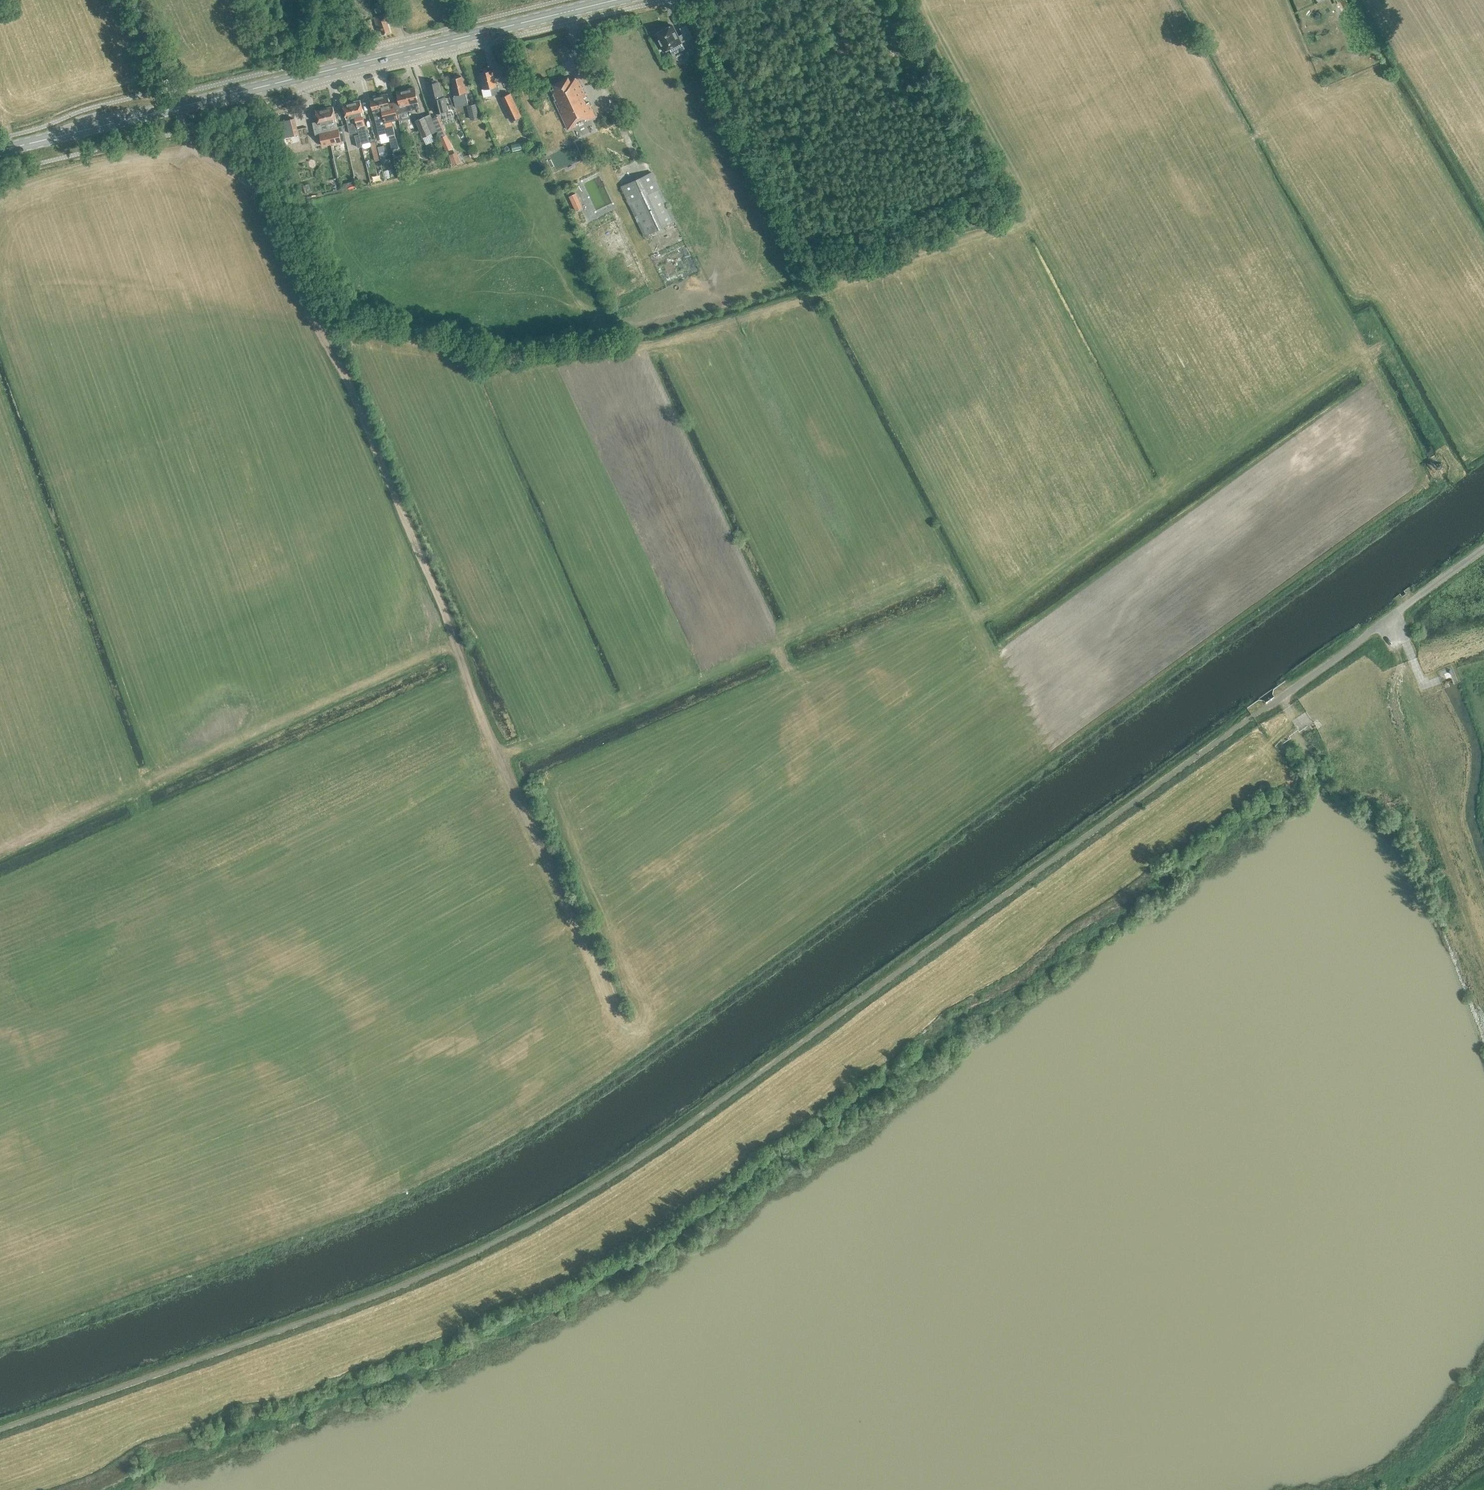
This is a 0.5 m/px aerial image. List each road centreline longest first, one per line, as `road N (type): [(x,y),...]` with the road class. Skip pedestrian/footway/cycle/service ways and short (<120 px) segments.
road 1 (primary): [(0,149),(612,0)]
road 2 (unclassified): [(1252,716),(1388,617)]

